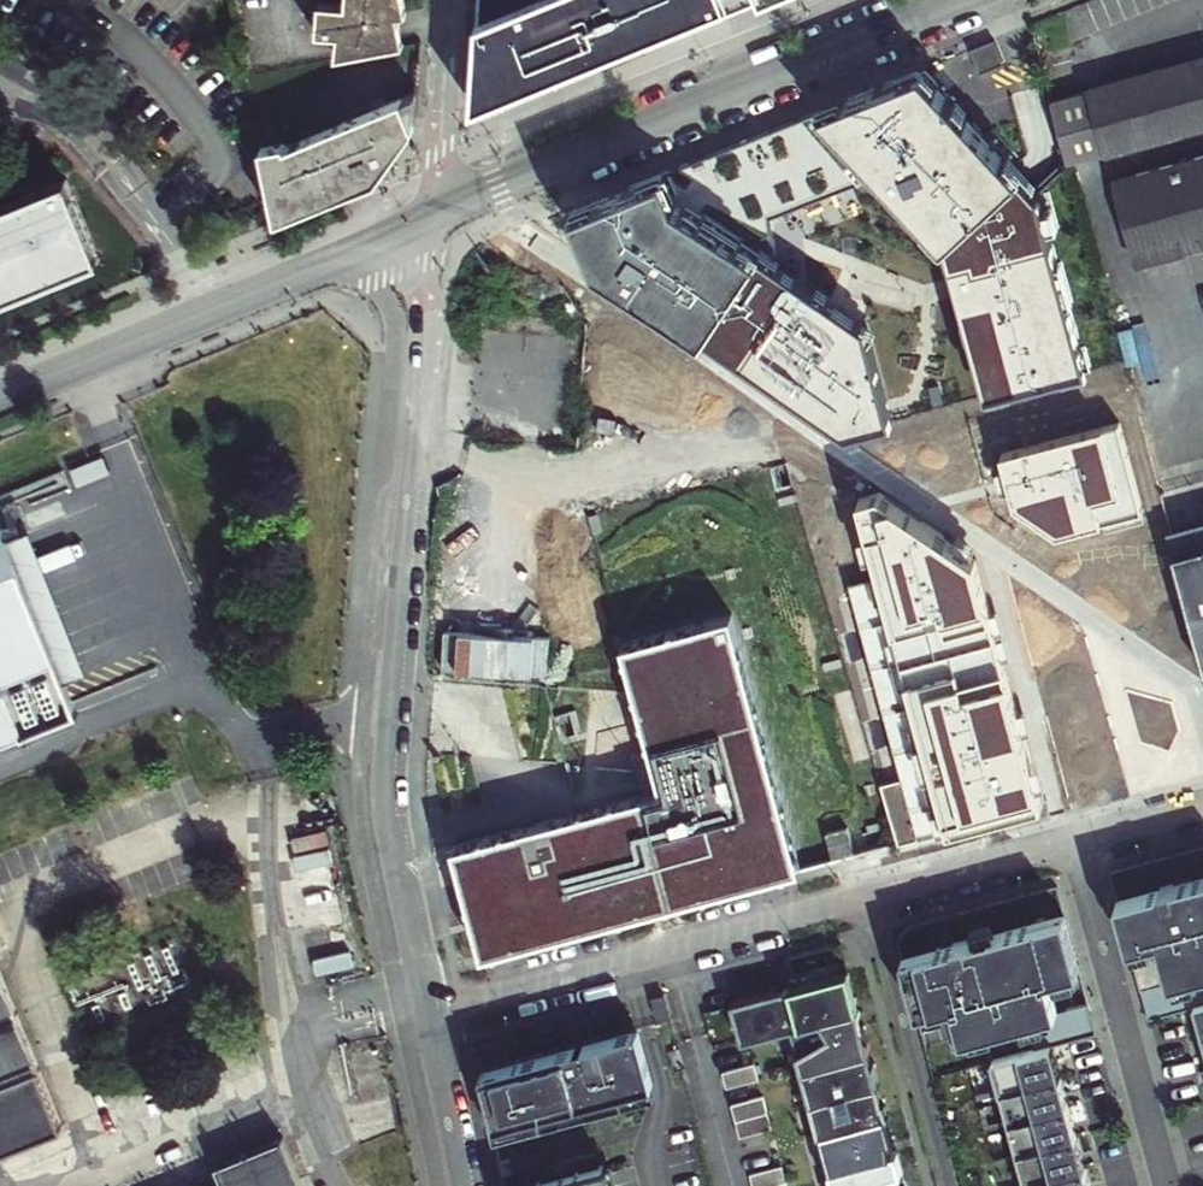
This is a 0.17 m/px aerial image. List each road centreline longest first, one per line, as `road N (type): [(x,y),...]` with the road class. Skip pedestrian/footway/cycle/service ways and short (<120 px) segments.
road 1 (residential): [(429,1013),(387,783),(424,324),(419,222)]
road 2 (tertiary): [(956,0),(419,222)]
road 3 (tertiary): [(419,222),(0,395)]
road 4 (residential): [(429,1013),(858,895)]
road 5 (residential): [(1168,1185),(1074,836)]
road 6 (residential): [(858,895),(940,1185)]
road 7 (unclassified): [(455,0),(440,168),(419,222)]
road 8 (residential): [(858,895),(1074,836)]
road 9 (residential): [(463,1185),(429,1013)]
road 10 (residential): [(1074,836),(1202,801)]

